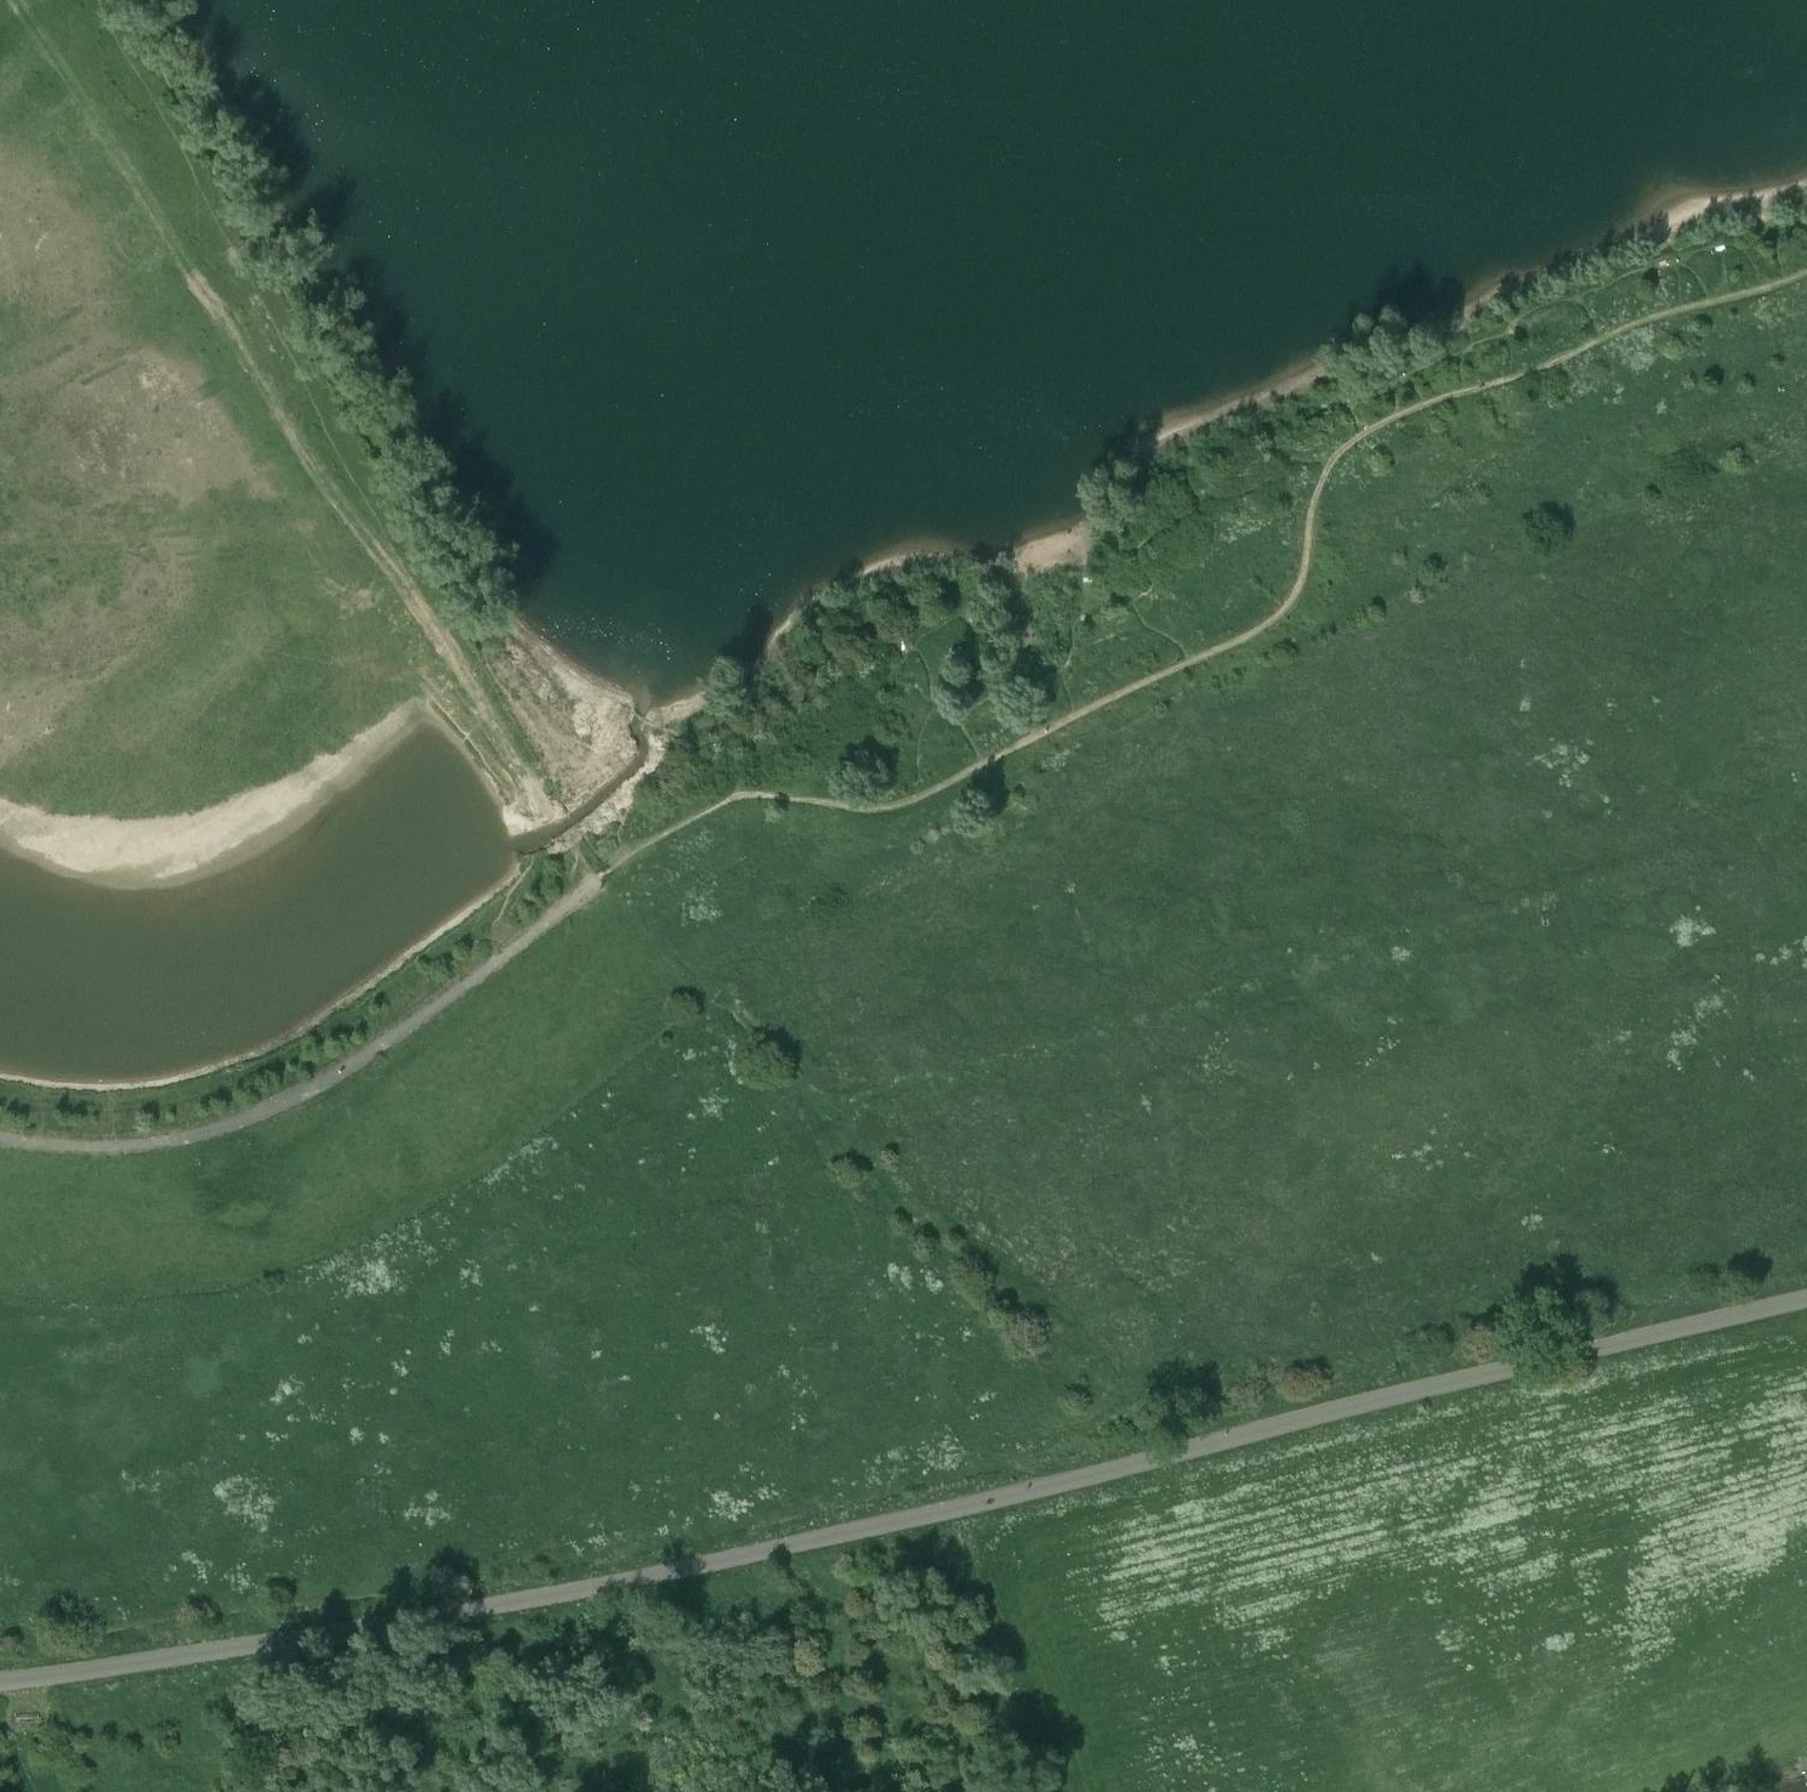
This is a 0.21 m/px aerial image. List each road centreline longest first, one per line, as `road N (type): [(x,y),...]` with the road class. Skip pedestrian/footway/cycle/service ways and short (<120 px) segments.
road 1 (unclassified): [(0,1682),(90,1675),(667,1574),(1806,1302)]
road 2 (unclassified): [(0,1137),(101,1147),(182,1139),(272,1110),(379,1045),(571,902)]

